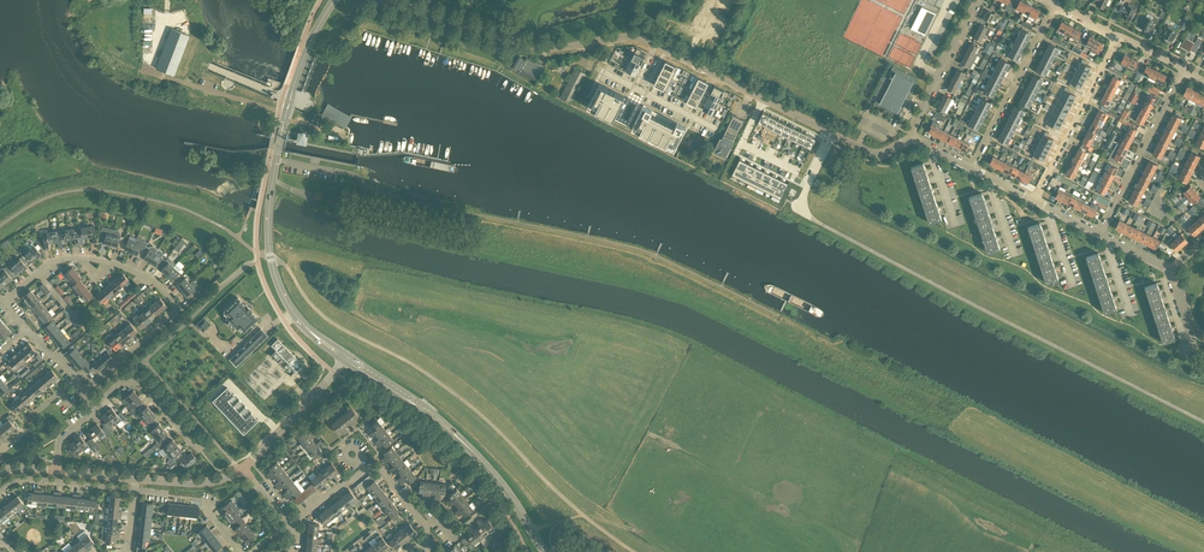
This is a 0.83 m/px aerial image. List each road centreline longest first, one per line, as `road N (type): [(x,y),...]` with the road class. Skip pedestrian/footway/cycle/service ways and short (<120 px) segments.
road 1 (unclassified): [(1203,422),(823,225)]
road 2 (secondary): [(346,358),(289,306),(268,230),(293,87),(334,0)]
road 3 (residential): [(36,271),(75,257),(126,266),(157,283),(178,310),(82,394)]
road 4 (tertiary): [(657,46),(627,37),(538,47),(385,0)]
road 5 (secondary): [(544,551),(469,450),(346,358)]
road 6 (residential): [(972,168),(1055,5)]
road 7 (residential): [(1035,200),(1118,37)]
road 8 (residential): [(1103,235),(1184,71)]
road 9 (tertiary): [(242,470),(346,358)]
road 10 (tertiary): [(911,136),(979,0)]
road 11 (residential): [(197,449),(142,384),(124,383),(93,409)]
road 12 (residential): [(0,492),(29,478),(134,490)]

